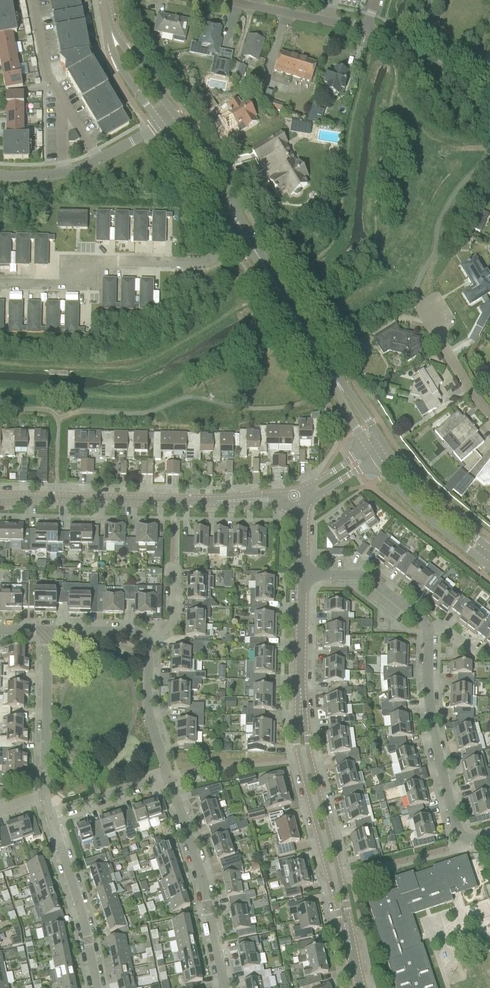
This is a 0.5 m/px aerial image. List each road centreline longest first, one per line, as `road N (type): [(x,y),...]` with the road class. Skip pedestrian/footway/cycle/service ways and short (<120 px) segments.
road 1 (tertiary): [(0,501),(295,500)]
road 2 (residential): [(300,681),(299,757),(354,963)]
road 3 (residential): [(354,963),(300,681)]
road 4 (residential): [(5,283),(73,283),(91,263),(187,263),(222,252),(241,234)]
road 5 (residential): [(489,837),(462,840),(455,832),(430,715),(428,628)]
road 6 (residential): [(224,987),(168,775)]
road 7 (residential): [(49,813),(97,987)]
road 8 (residential): [(333,379),(241,234)]
road 9 (residential): [(45,631),(45,794)]
road 10 (tertiary): [(375,459),(486,562)]
road 11 (residential): [(489,117),(448,76),(368,30)]
road 12 (tertiary): [(489,549),(398,470),(383,445)]
road 13 (residential): [(368,30),(222,0)]
road 14 (residential): [(428,628),(370,580),(302,576)]
road 15 (residential): [(167,124),(116,49),(105,0)]
road 16 (residential): [(168,775),(148,708),(148,638)]
road 17 (residential): [(241,234),(167,124)]
road 18 (residential): [(49,813),(168,775)]

